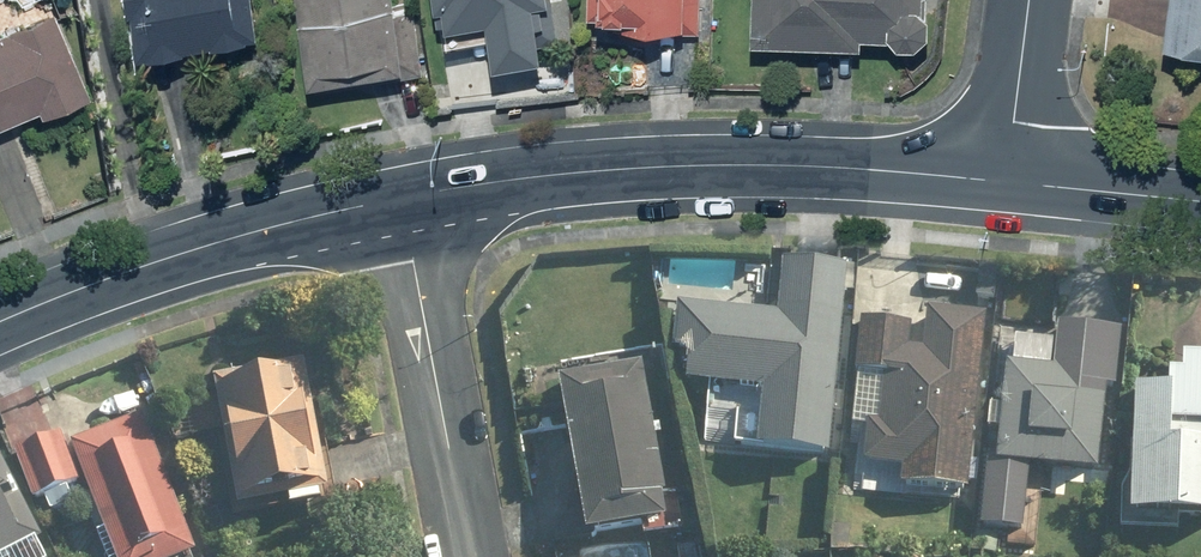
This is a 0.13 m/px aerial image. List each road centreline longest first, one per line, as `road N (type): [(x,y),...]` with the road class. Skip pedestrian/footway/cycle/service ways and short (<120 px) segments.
road 1 (residential): [(1005,179),(694,164),(410,193)]
road 2 (residential): [(410,193),(172,256),(0,324)]
road 3 (residential): [(469,556),(410,193)]
road 4 (residential): [(1200,200),(1005,179)]
road 5 (residential): [(1030,0),(1005,179)]

